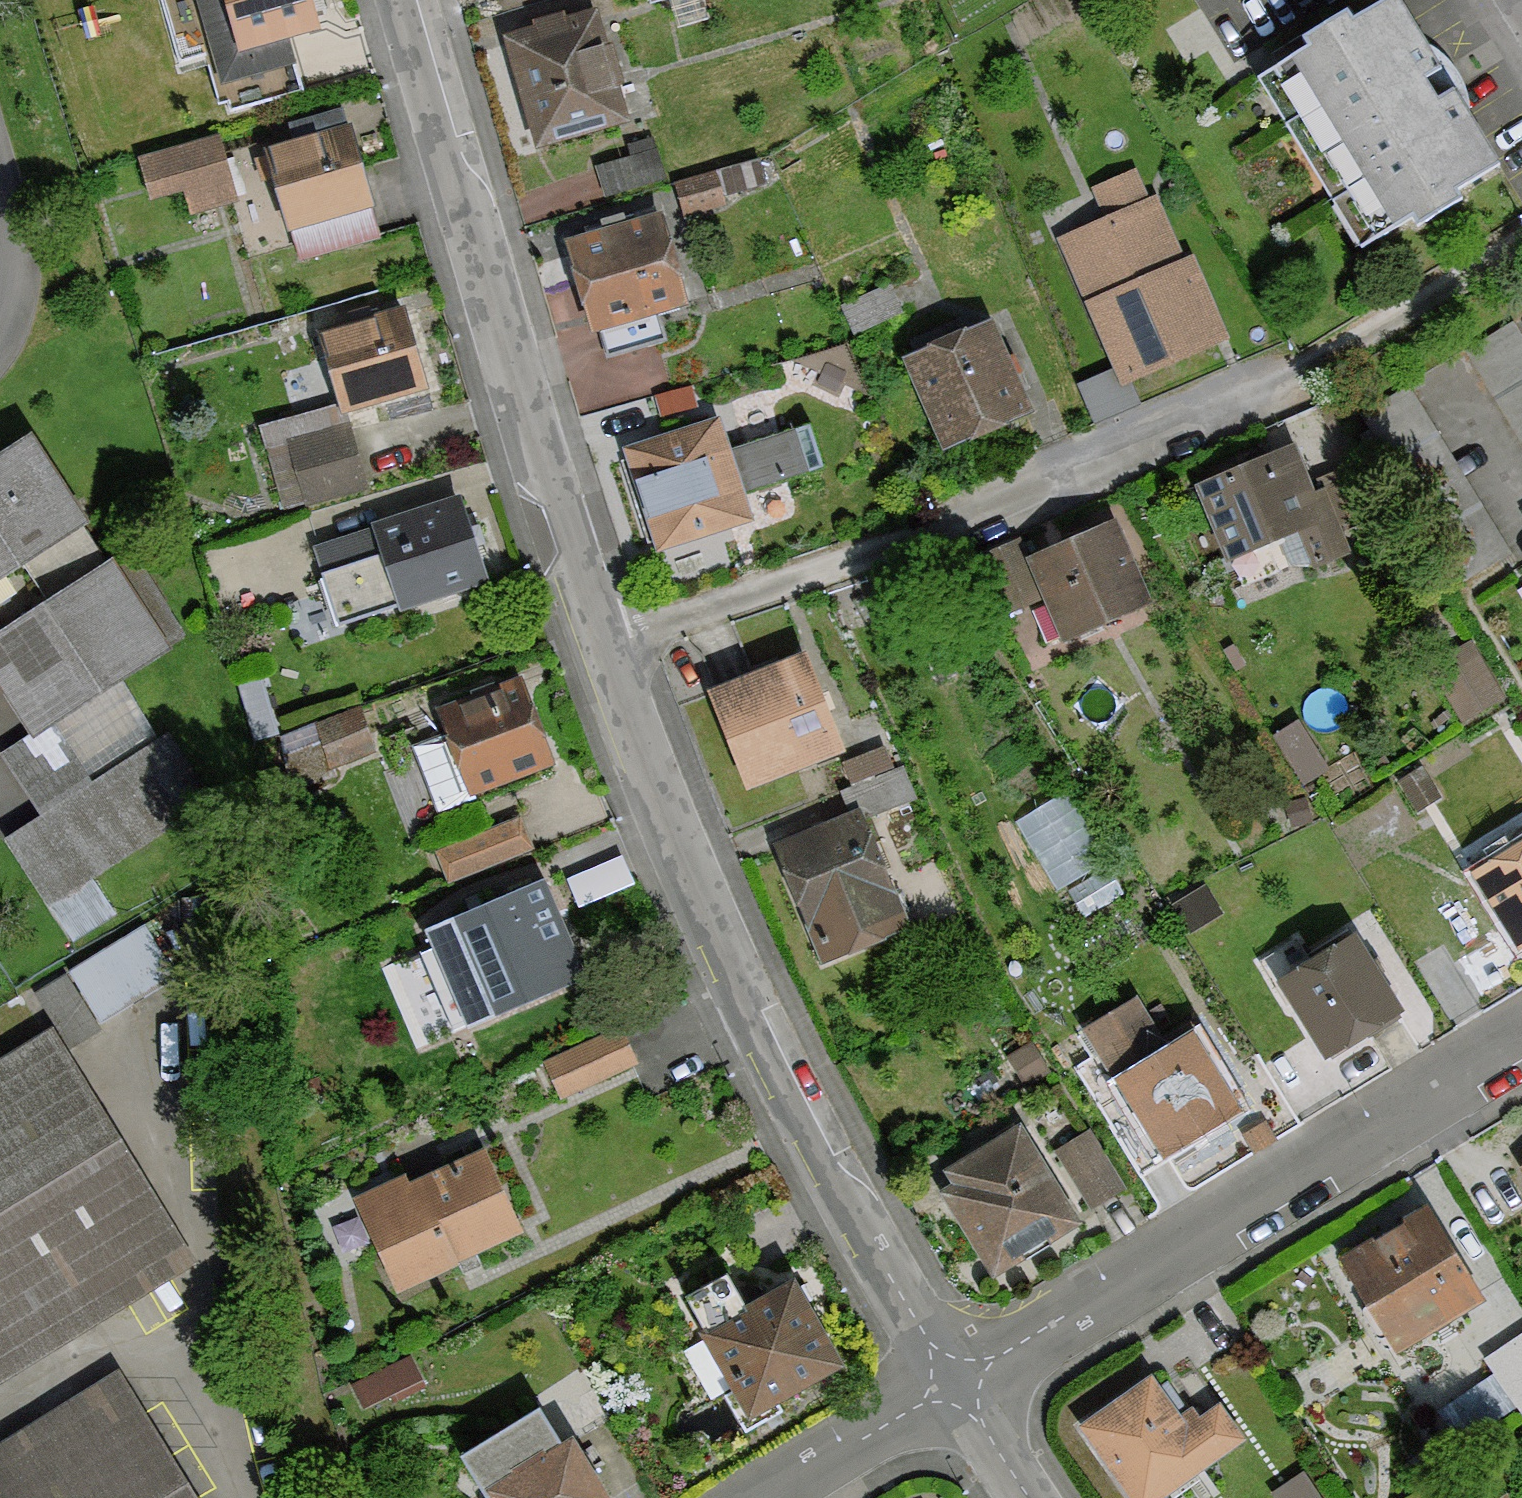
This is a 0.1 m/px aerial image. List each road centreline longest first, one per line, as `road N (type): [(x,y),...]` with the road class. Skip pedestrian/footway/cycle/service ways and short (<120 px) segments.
road 1 (residential): [(602,646),(962,522),(1153,444),(1521,245)]
road 2 (unclassified): [(602,646),(735,989),(803,1126),(956,1385)]
road 3 (unclassified): [(399,0),(441,155),(470,190),(602,646)]
road 4 (unclassified): [(956,1385),(1521,1038)]
road 5 (unclassified): [(755,1497),(956,1385)]
road 6 (unclassified): [(956,1385),(1032,1497)]

